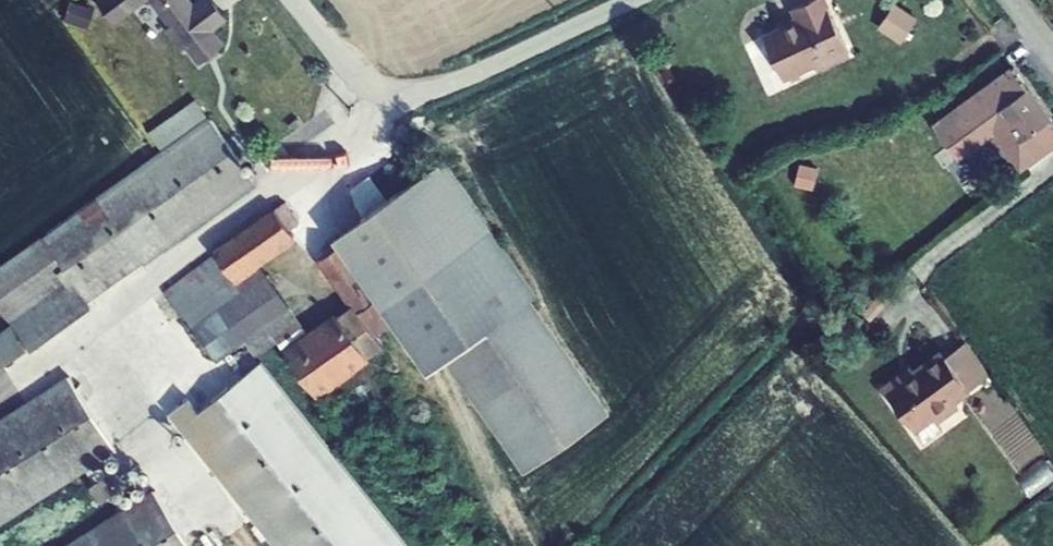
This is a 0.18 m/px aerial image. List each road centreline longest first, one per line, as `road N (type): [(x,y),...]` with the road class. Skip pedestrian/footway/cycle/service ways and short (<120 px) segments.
road 1 (unclassified): [(297,0),(362,80),(402,94),(445,89),(640,0)]

